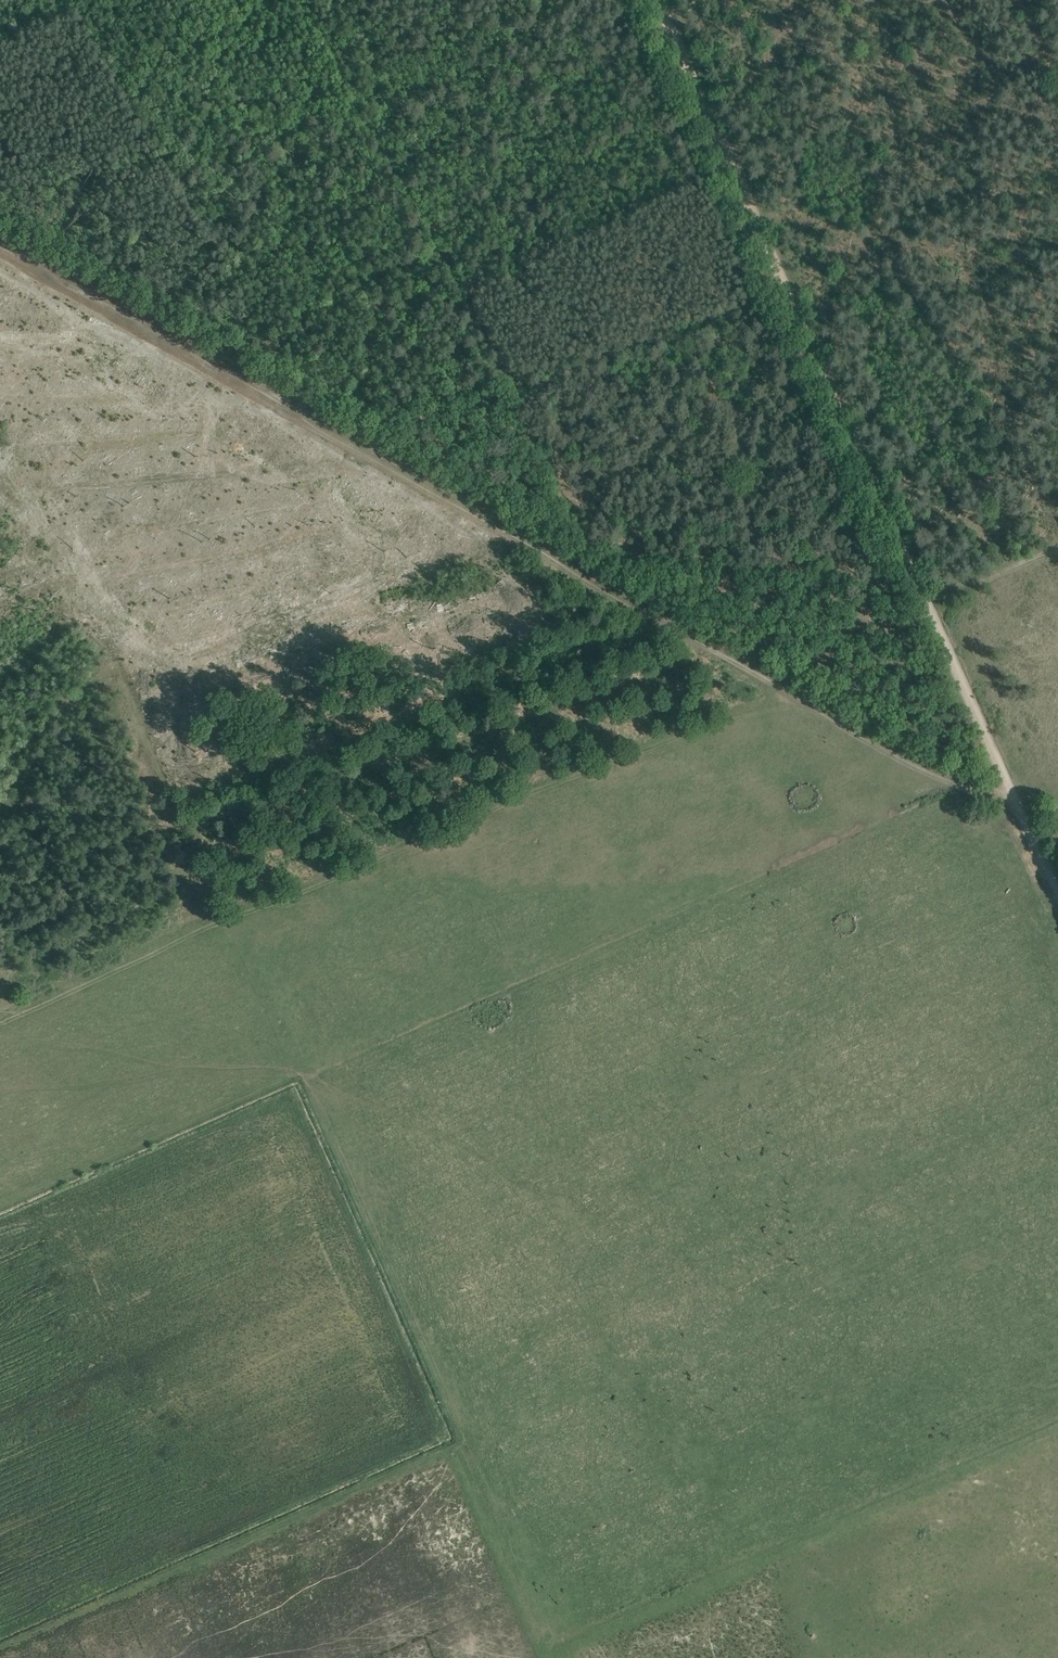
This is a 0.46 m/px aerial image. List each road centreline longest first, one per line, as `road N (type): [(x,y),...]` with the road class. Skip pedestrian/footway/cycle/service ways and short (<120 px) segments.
road 1 (track): [(1017,798),(660,0)]
road 2 (track): [(0,251),(295,406),(346,446),(712,648)]
road 3 (track): [(712,648),(966,790),(1017,798)]
road 4 (track): [(1057,546),(926,600)]

